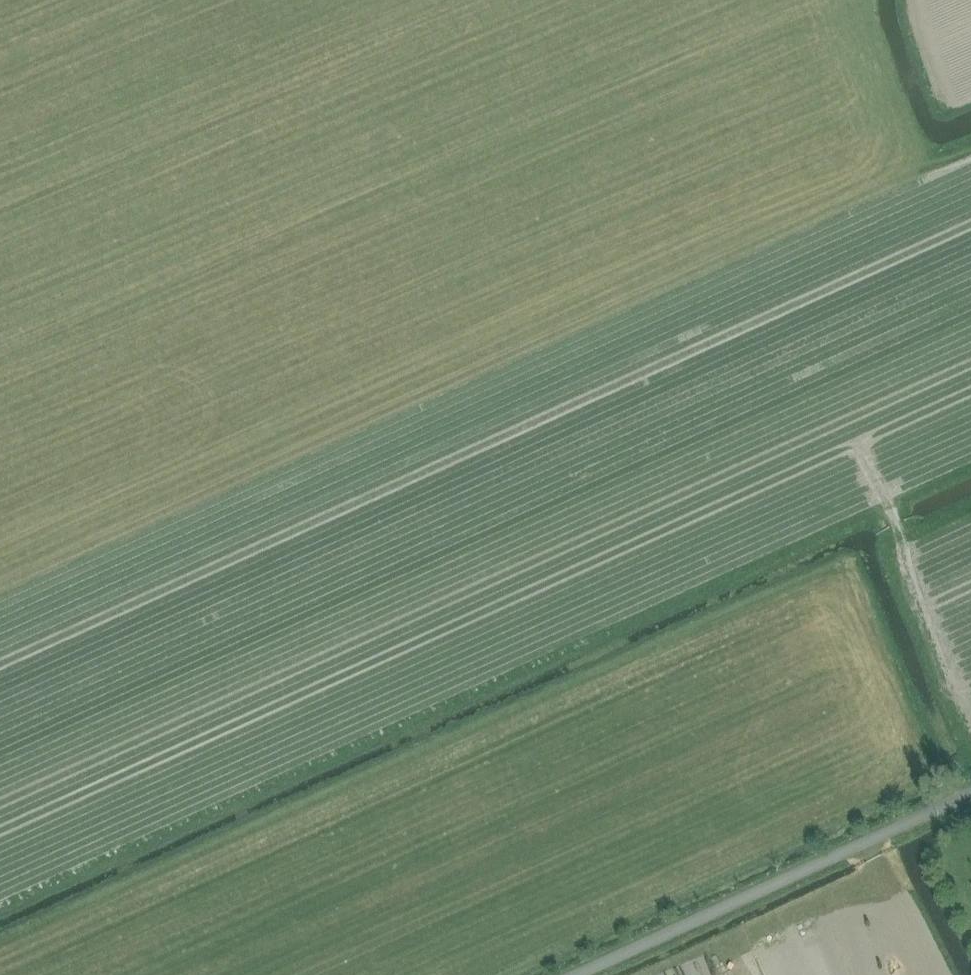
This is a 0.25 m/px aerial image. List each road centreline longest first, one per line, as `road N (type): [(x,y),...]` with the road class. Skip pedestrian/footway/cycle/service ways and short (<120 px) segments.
road 1 (unclassified): [(591,974),(970,796)]

